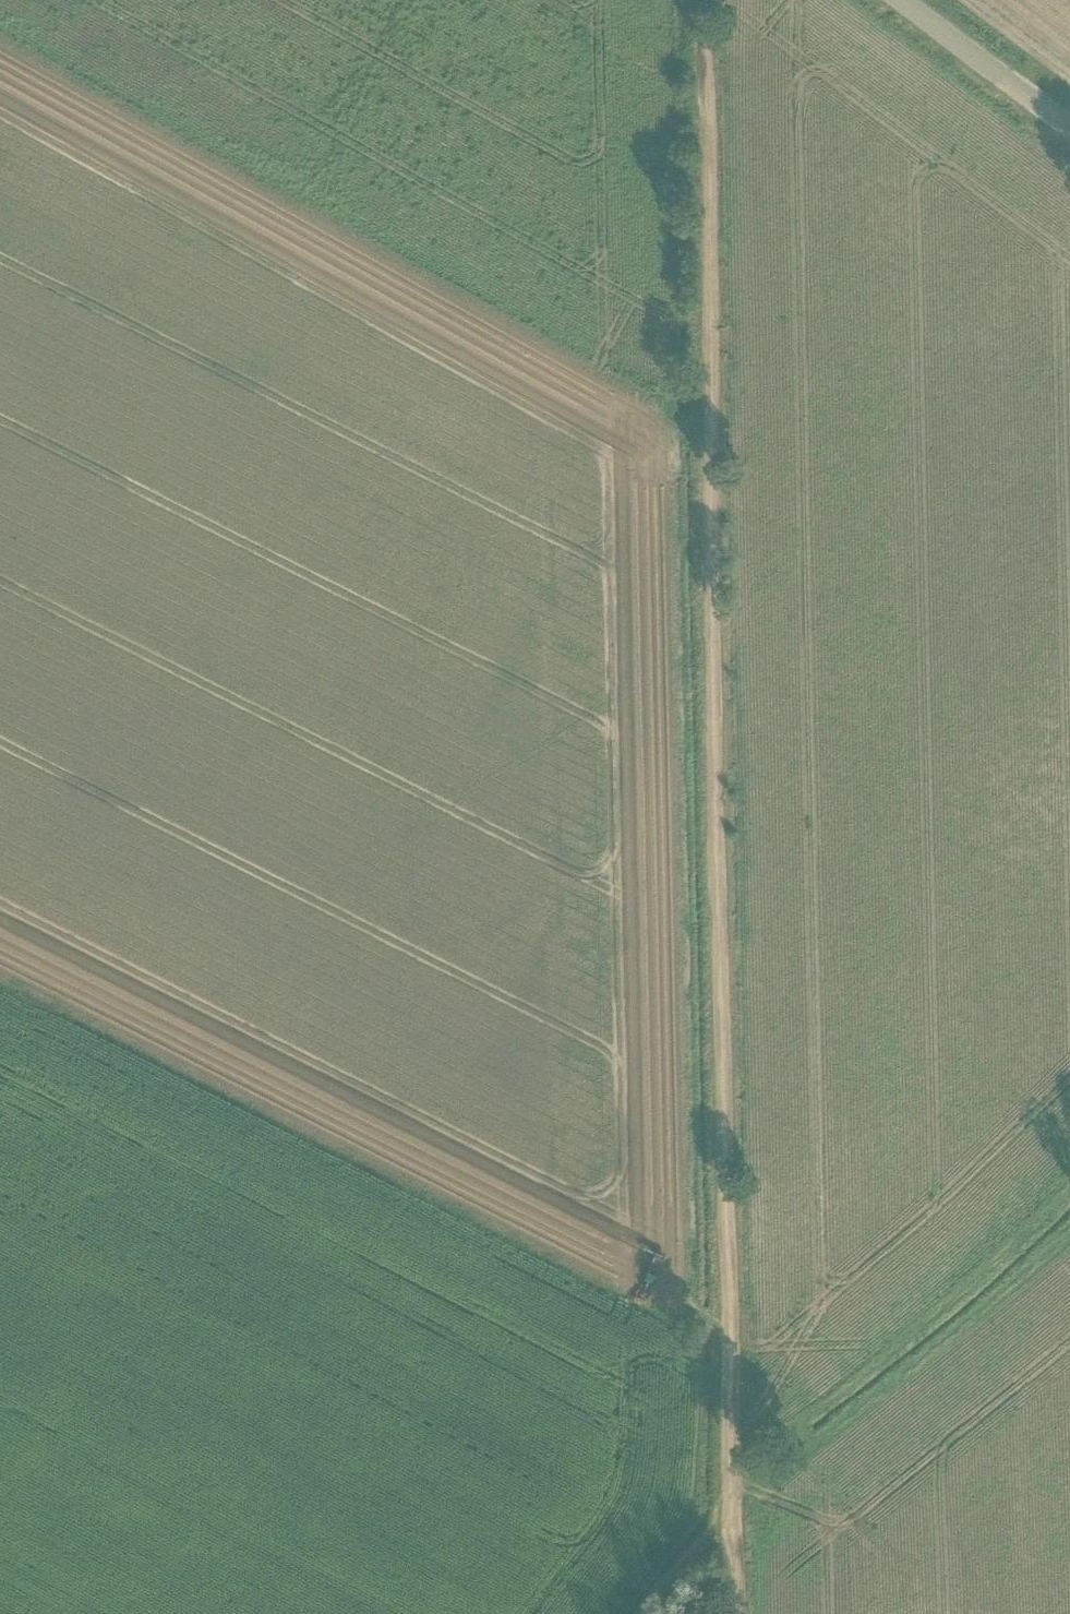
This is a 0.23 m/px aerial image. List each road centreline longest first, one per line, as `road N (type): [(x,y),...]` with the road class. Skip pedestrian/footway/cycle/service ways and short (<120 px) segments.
road 1 (track): [(736,1613),(700,0)]
road 2 (tertiary): [(1069,128),(900,0)]

